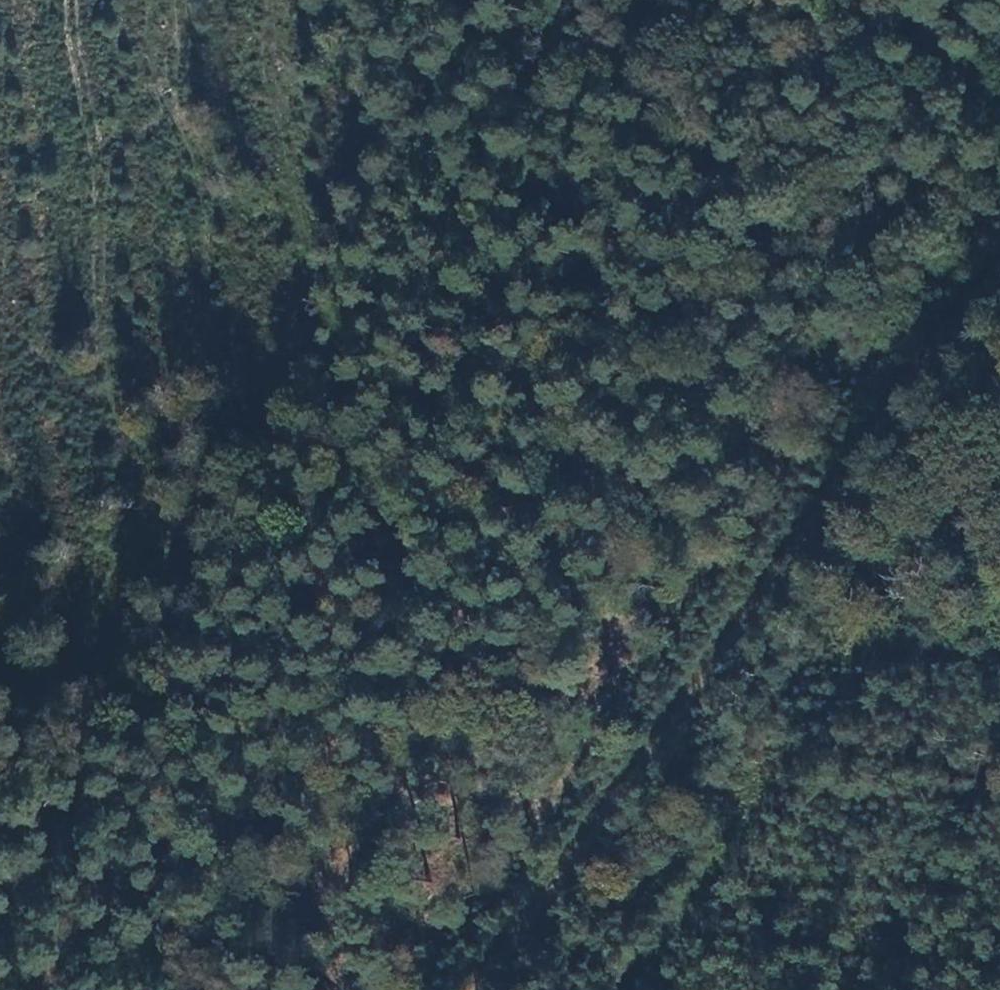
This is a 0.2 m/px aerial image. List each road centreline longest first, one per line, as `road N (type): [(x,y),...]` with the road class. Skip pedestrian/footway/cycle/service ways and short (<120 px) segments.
road 1 (track): [(477,989),(543,912),(999,288)]

